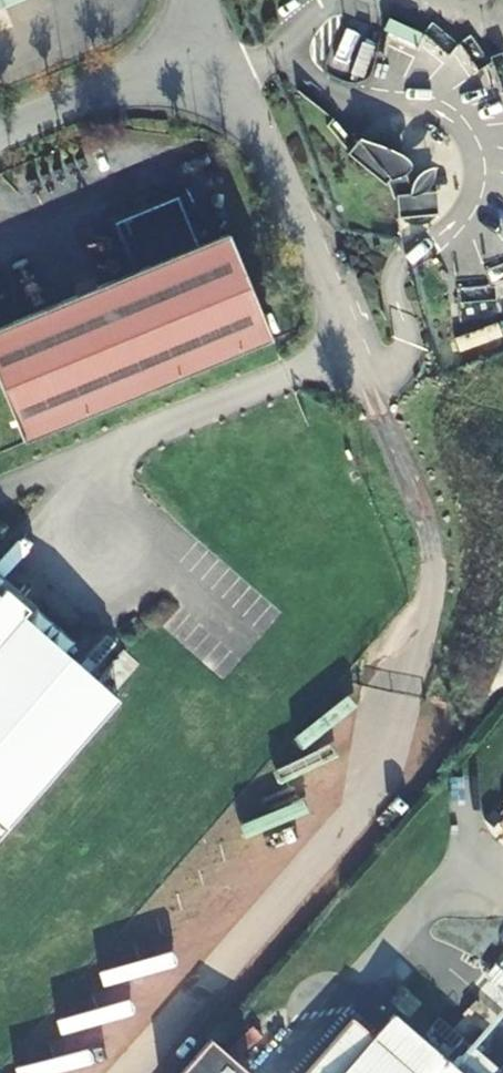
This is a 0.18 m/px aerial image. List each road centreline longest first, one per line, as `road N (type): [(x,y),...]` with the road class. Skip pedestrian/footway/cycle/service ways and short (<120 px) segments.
road 1 (unclassified): [(0,137),(215,53)]

